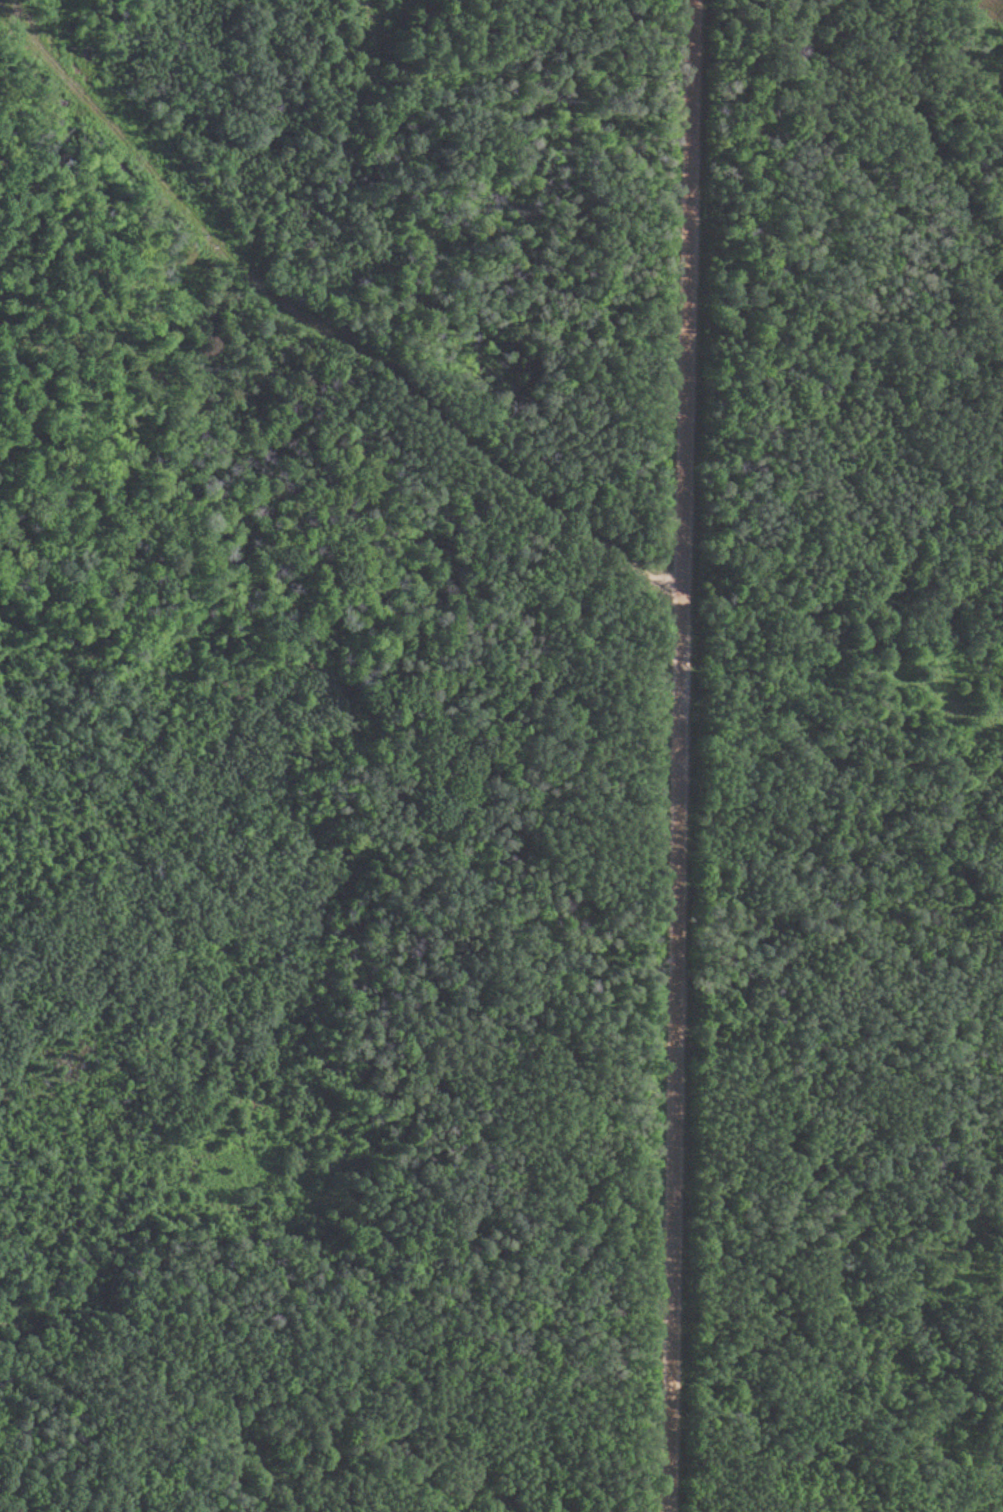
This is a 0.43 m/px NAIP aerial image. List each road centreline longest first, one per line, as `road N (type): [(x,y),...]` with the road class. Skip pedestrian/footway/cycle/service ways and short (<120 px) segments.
road 1 (residential): [(675,1511),(699,0)]
road 2 (residential): [(692,564),(579,528),(408,366),(197,211),(53,44),(33,0)]

